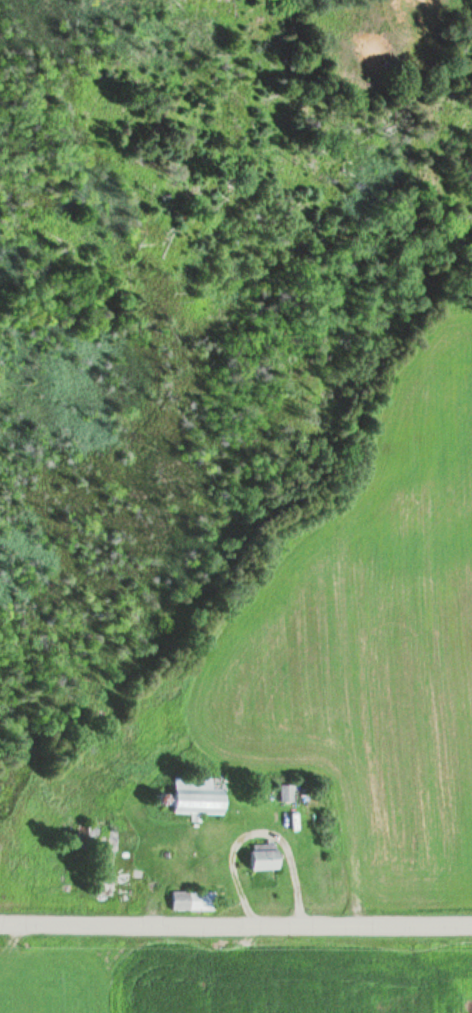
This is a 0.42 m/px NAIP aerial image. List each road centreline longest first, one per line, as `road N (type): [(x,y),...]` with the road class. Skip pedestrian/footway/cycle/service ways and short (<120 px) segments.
road 1 (residential): [(0,925),(471,926)]

